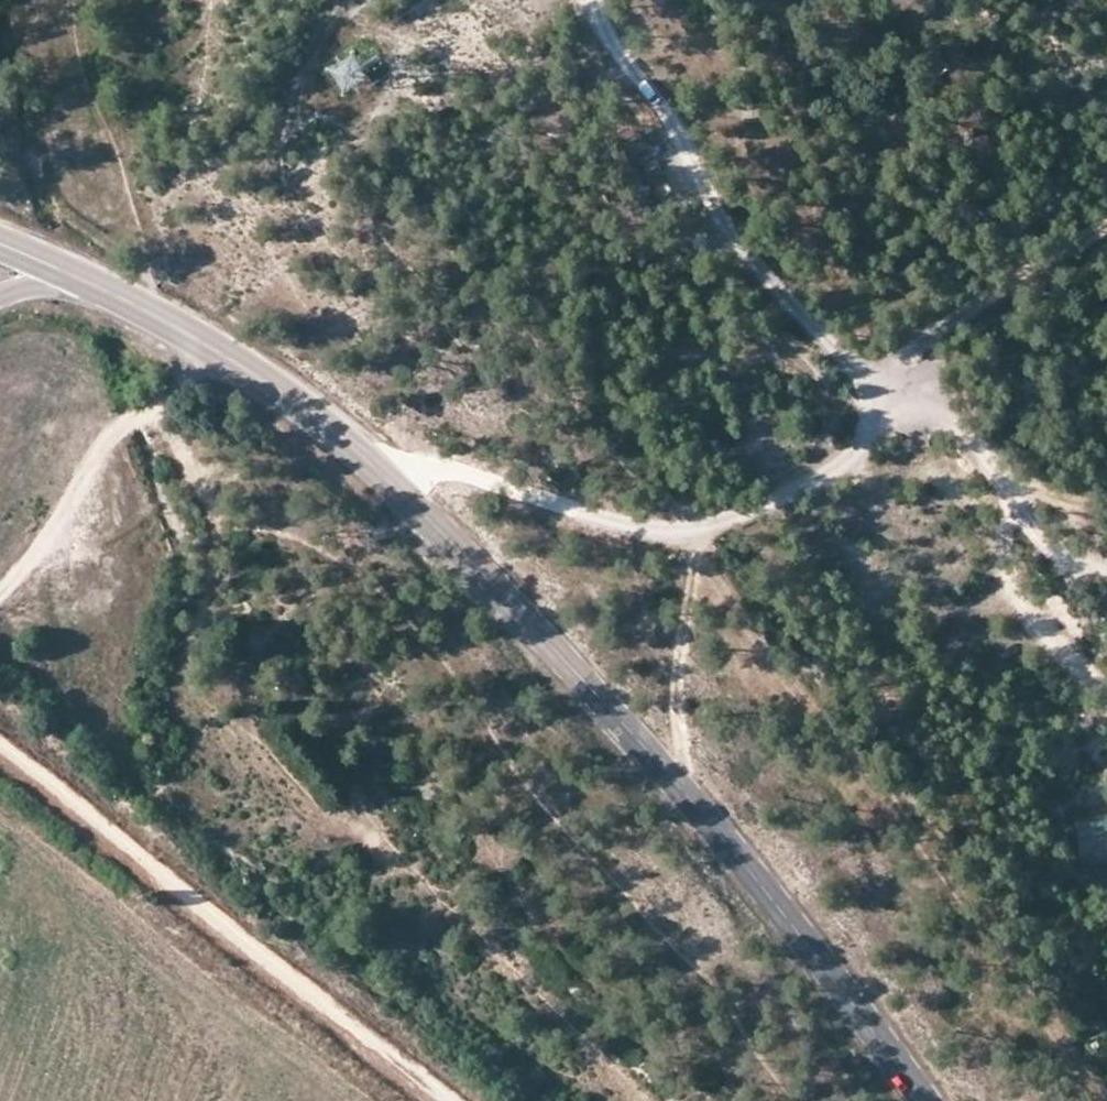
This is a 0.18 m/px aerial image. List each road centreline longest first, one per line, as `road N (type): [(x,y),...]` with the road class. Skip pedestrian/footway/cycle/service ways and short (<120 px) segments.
road 1 (tertiary): [(77,277),(249,372),(377,467),(664,771),(925,1100)]
road 2 (track): [(377,467),(448,467),(592,514),(667,529),(713,521),(801,487),(858,455),(870,438),(875,420),(859,378),(723,223),(686,143),(608,35),(595,0)]
road 3 (track): [(152,406),(213,529),(206,596),(186,652),(196,694),(298,784),(389,848),(635,1094)]
road 4 (track): [(840,466),(918,471),(958,493),(1065,660),(1106,697)]
road 5 (track): [(870,398),(905,350),(1106,226)]

